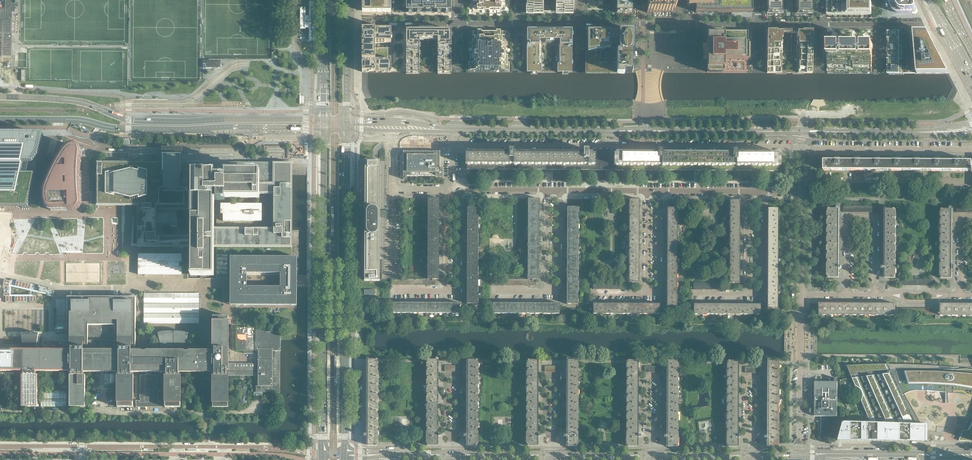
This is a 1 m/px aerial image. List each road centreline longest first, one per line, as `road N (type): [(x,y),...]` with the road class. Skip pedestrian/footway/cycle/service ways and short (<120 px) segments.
road 1 (secondary): [(323,120),(134,121),(80,102),(0,97)]
road 2 (secondary): [(323,129),(323,454)]
road 3 (secondary): [(0,119),(323,129)]
road 4 (unclassified): [(0,446),(323,454)]
road 5 (secondary): [(345,362),(346,129)]
road 6 (residential): [(876,294),(875,217),(846,217),(847,294)]
road 7 (residential): [(759,24),(579,24)]
road 8 (tertiary): [(801,455),(971,455)]
road 9 (residential): [(968,181),(803,179)]
road 10 (residential): [(801,455),(801,295)]
road 11 (secondary): [(453,130),(595,131)]
road 12 (secondary): [(675,132),(802,131)]
road 13 (secondary): [(346,120),(347,0)]
road 14 (secondary): [(323,0),(323,120)]

